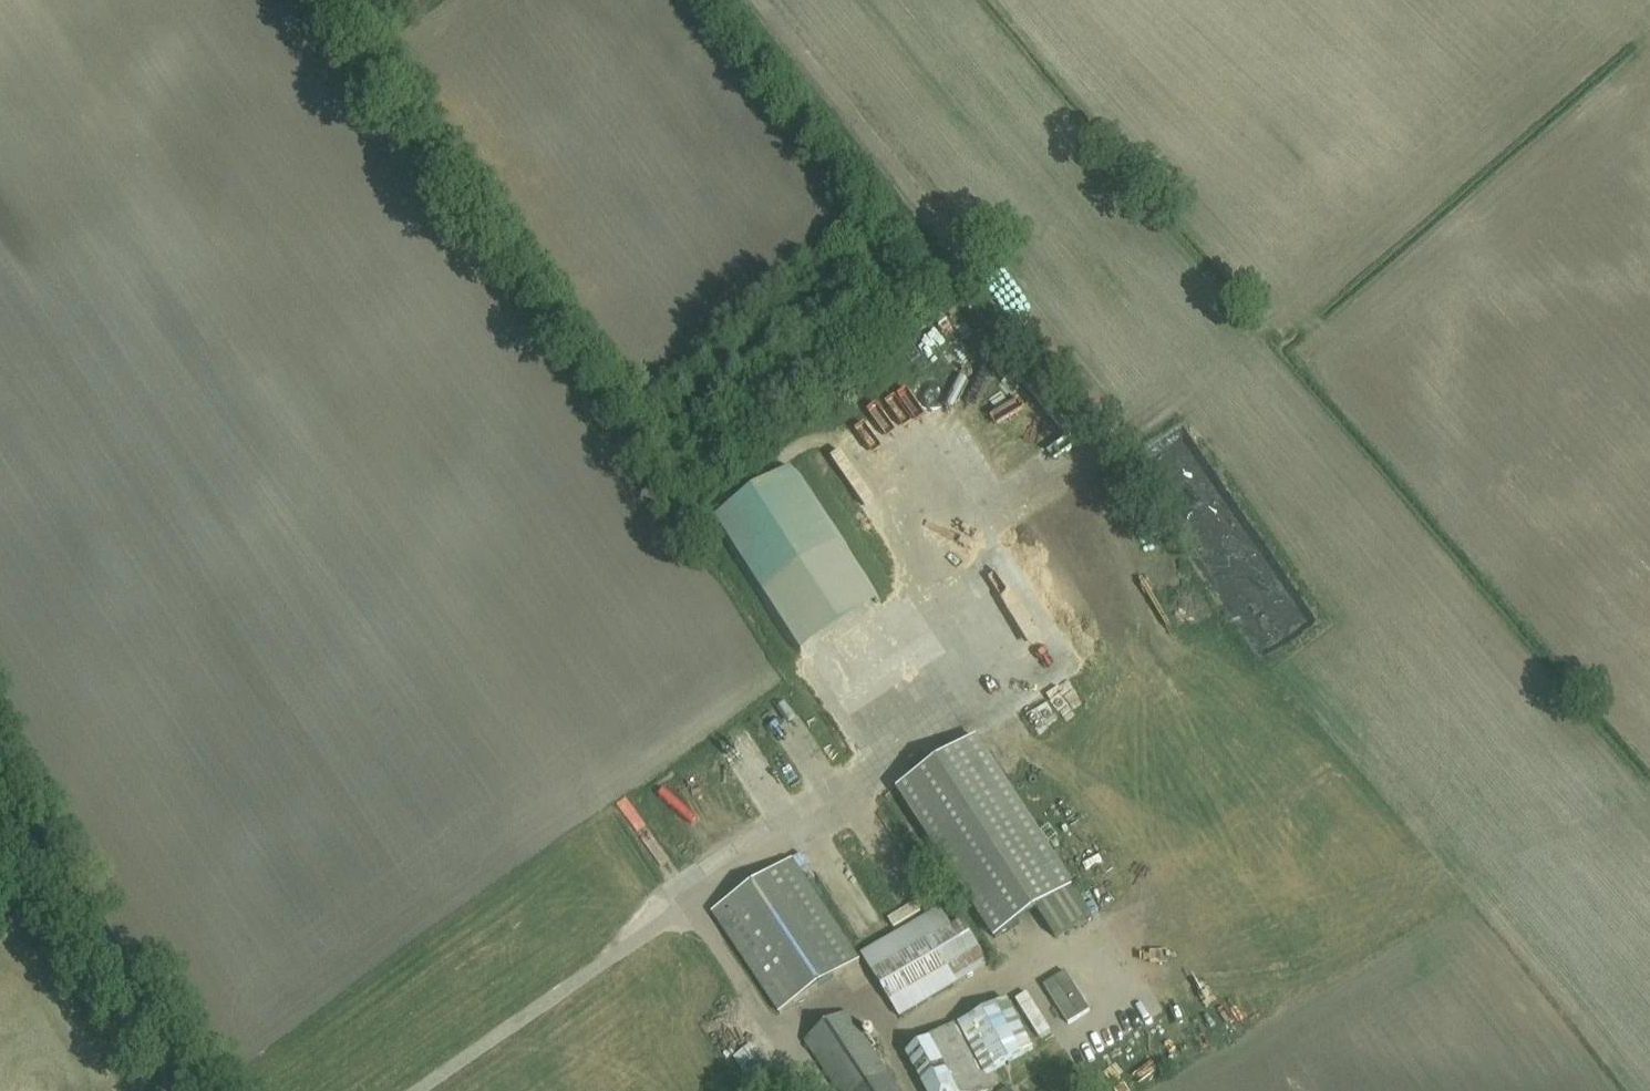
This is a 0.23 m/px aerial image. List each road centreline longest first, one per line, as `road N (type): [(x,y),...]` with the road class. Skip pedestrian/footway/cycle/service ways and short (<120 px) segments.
road 1 (unclassified): [(190,1090),(0,801)]

